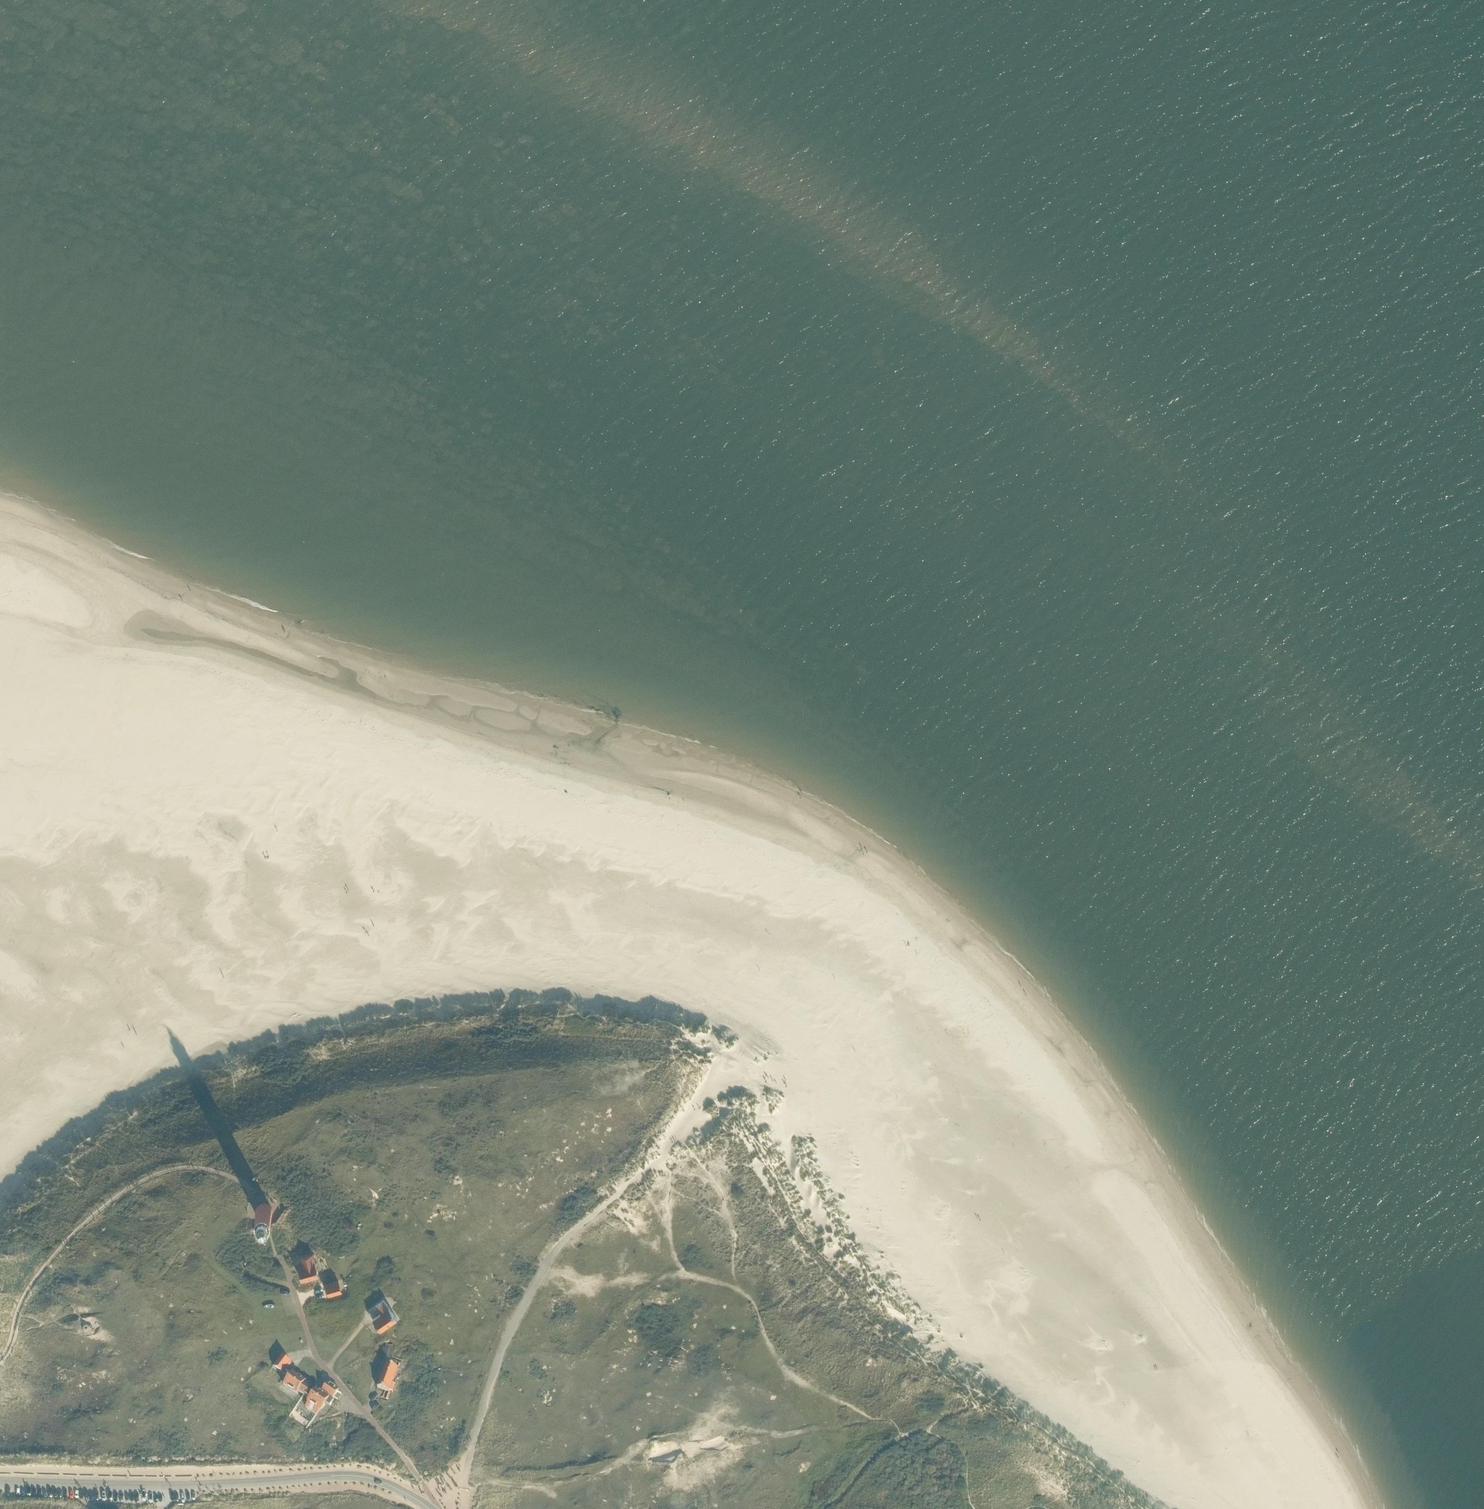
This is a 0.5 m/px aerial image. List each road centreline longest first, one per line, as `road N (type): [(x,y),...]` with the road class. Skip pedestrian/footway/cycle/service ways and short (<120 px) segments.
road 1 (track): [(465,1508),(495,1372),(543,1269),(571,1233),(669,1147),(760,1027)]
road 2 (unclassified): [(429,1508),(391,1486),(349,1475),(163,1486),(0,1482)]
road 3 (unclassified): [(283,1257),(322,1365),(439,1508)]

